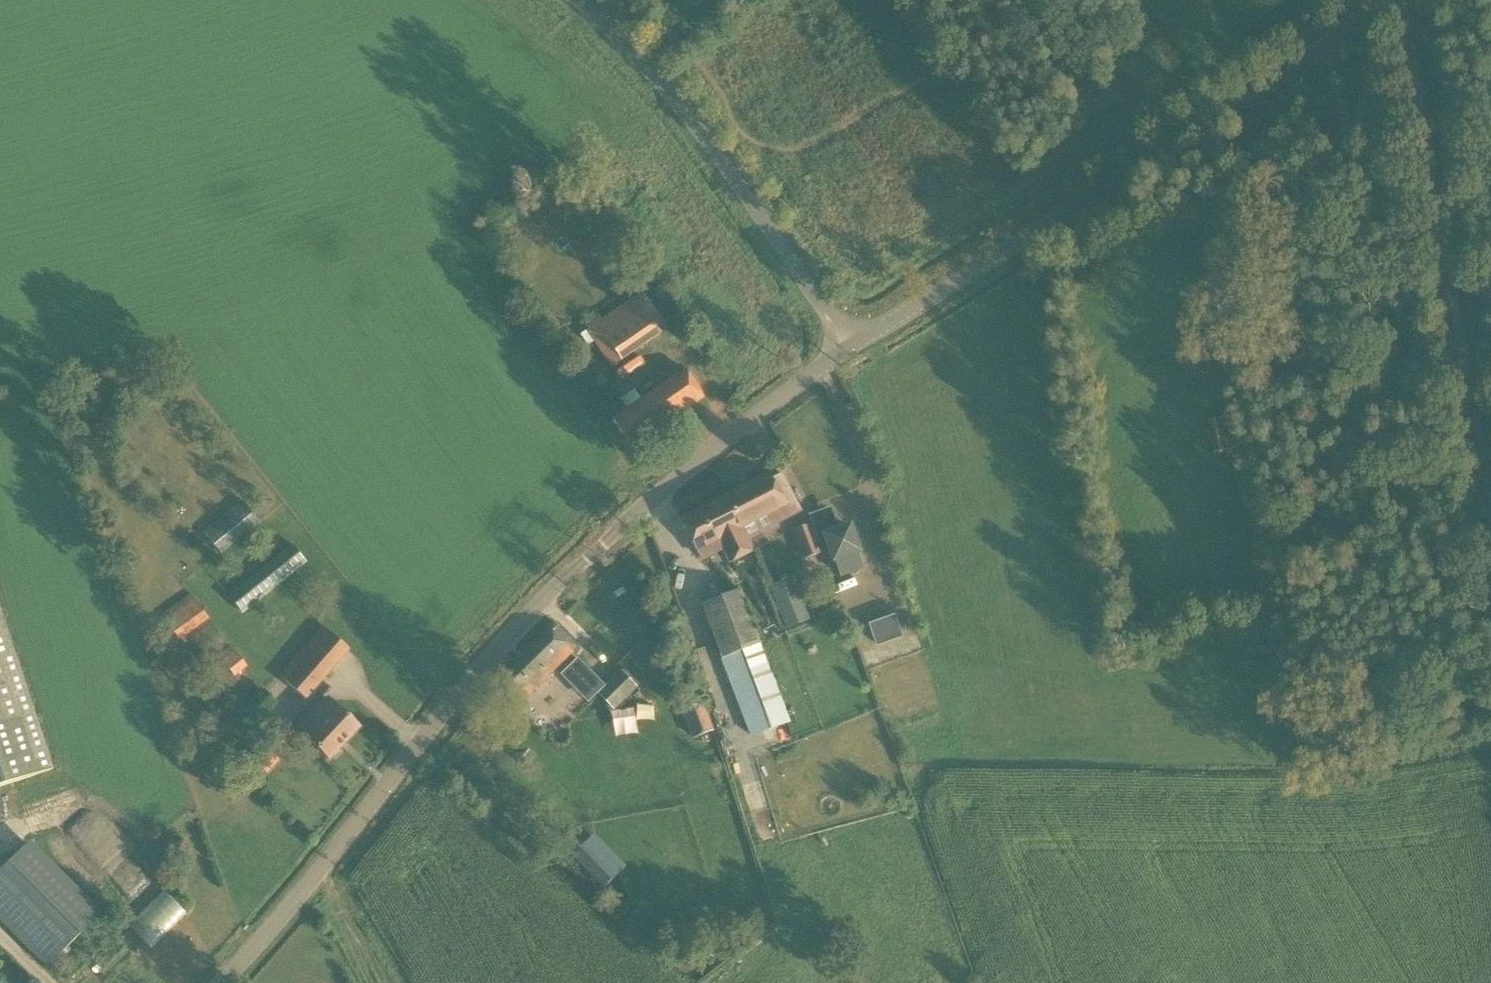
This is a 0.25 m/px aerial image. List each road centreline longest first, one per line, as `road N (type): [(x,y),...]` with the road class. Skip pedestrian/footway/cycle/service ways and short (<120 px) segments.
road 1 (unclassified): [(234,982),(457,701),(649,505),(850,347)]
road 2 (unclassified): [(850,347),(1237,107),(1373,0)]
road 3 (unclassified): [(576,0),(647,67),(713,149),(850,347)]

